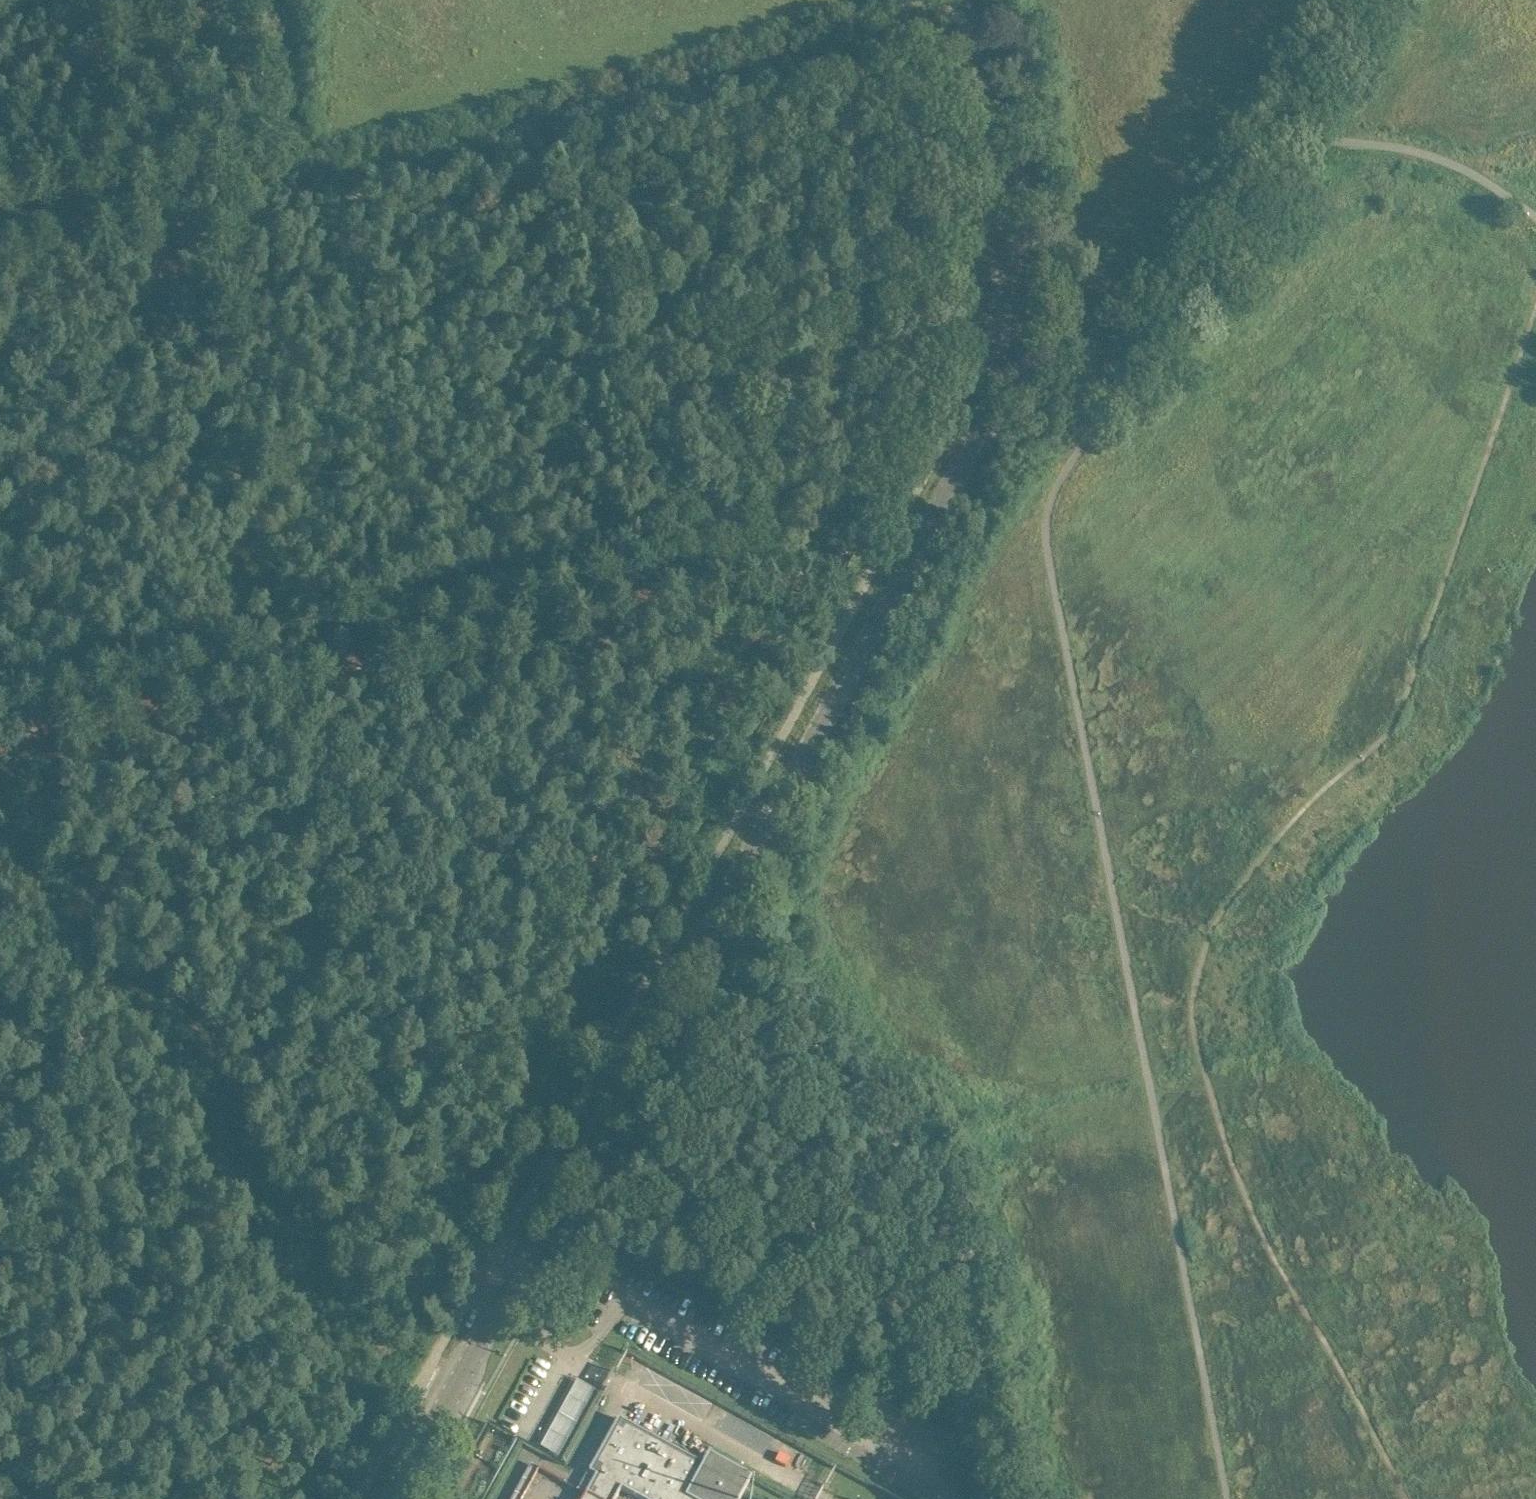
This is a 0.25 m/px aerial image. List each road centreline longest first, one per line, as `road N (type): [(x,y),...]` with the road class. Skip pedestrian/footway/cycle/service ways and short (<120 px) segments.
road 1 (tertiary): [(397,1498),(970,496),(1001,408),(1010,341),(1008,238),(961,0)]
road 2 (track): [(0,745),(401,677),(862,557),(896,559)]

